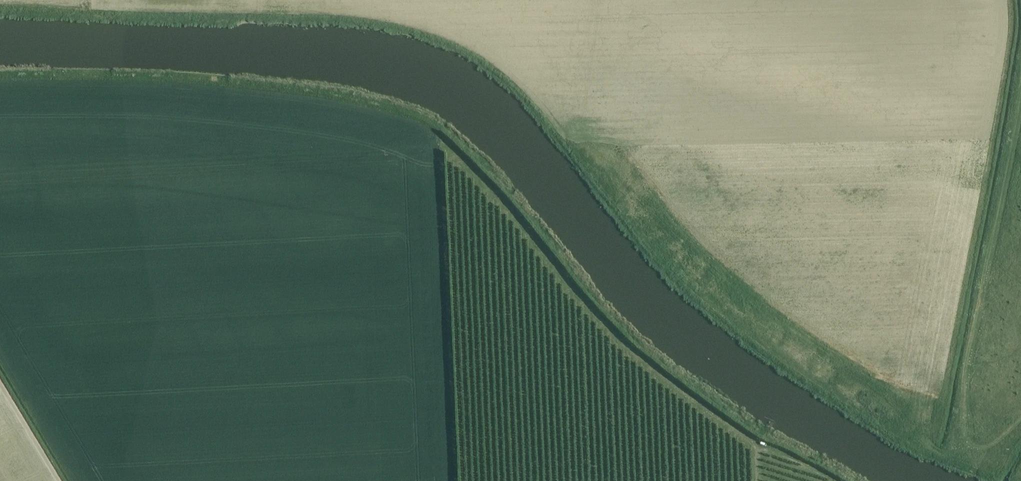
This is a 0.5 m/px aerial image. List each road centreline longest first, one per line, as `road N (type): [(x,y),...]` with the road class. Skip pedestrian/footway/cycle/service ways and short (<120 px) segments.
road 1 (track): [(0,373),(61,480)]

